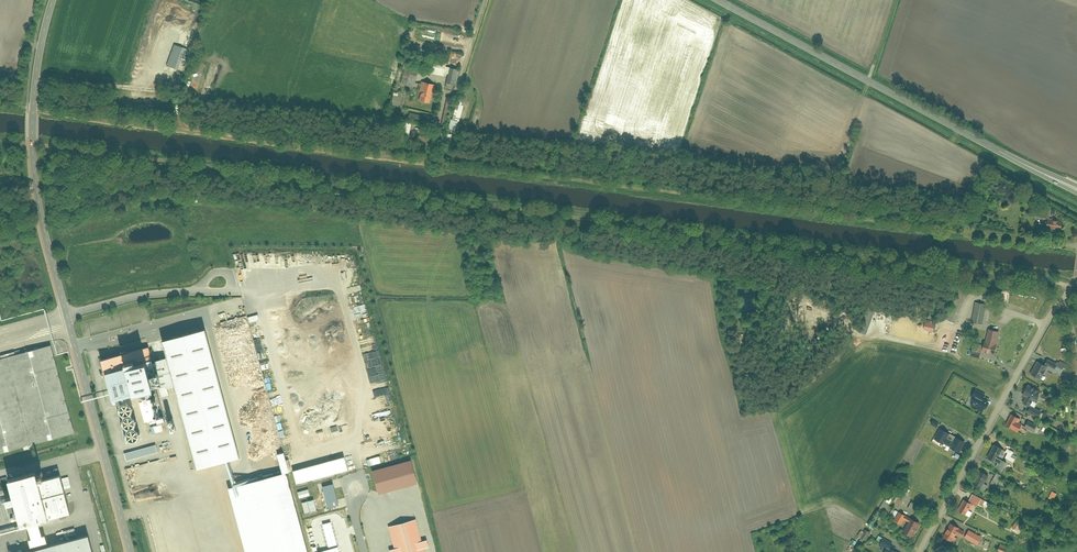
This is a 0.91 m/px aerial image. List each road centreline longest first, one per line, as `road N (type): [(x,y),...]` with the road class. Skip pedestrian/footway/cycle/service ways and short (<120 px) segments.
road 1 (track): [(34,108),(1076,246)]
road 2 (tertiary): [(1076,190),(718,0)]
road 3 (tertiary): [(67,315),(33,140),(37,70),(53,0)]
road 4 (residential): [(1062,301),(920,551)]
road 5 (tertiary): [(131,551),(69,322)]
road 6 (residential): [(67,315),(151,293),(219,288)]

